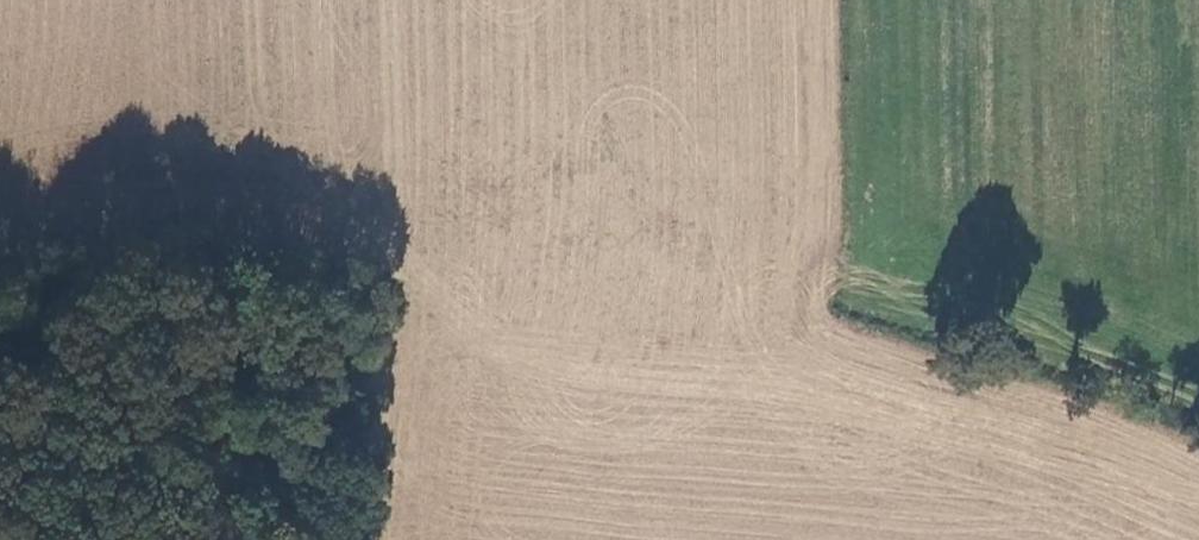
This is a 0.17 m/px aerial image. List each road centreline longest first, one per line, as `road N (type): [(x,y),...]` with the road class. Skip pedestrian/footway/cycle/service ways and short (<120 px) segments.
road 1 (track): [(1198,515),(821,390),(641,320)]

